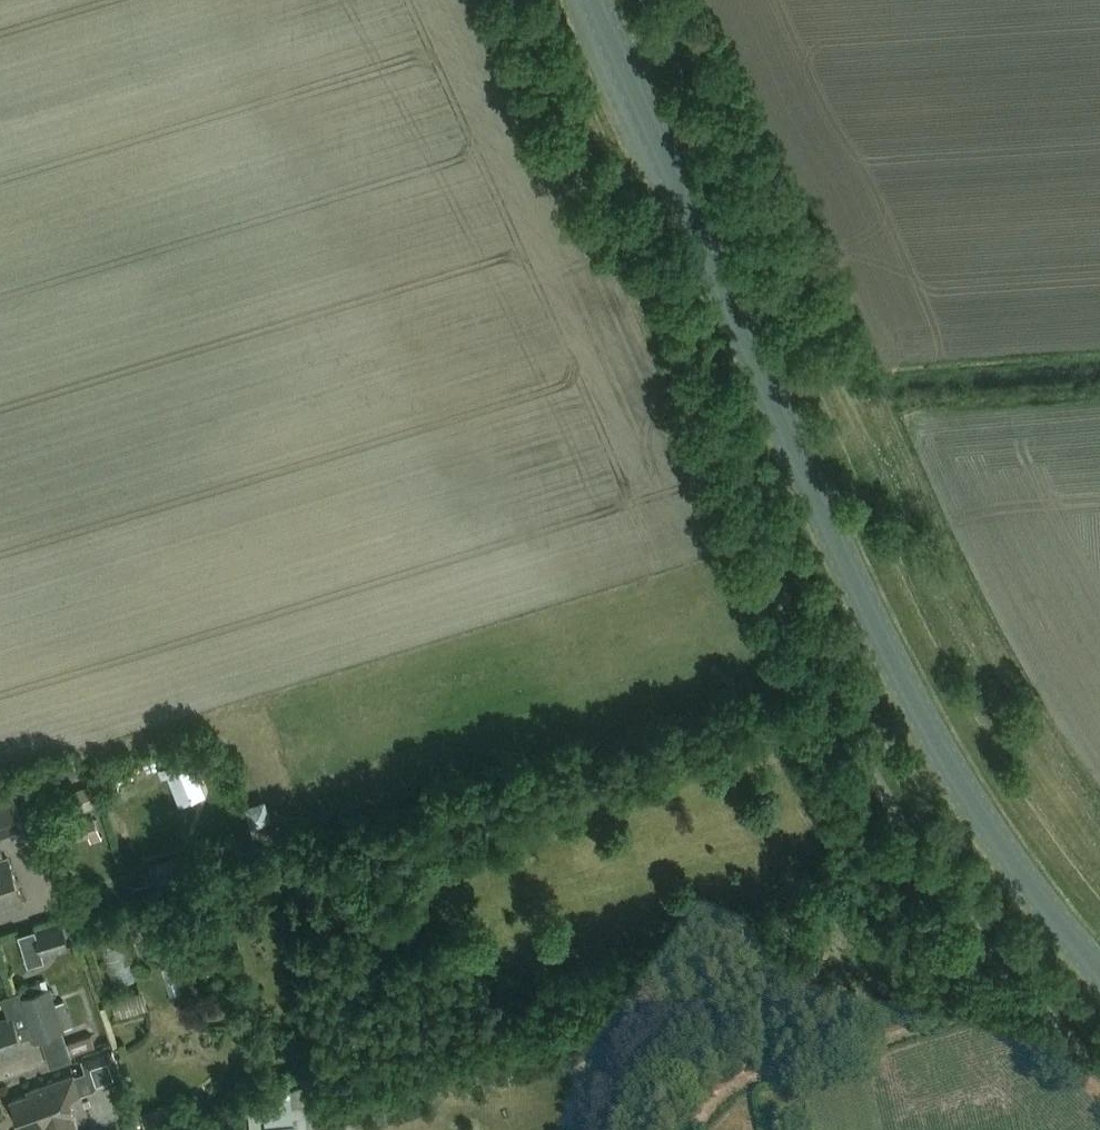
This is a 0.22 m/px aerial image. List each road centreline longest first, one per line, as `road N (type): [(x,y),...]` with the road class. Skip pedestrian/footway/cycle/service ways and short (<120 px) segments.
road 1 (primary): [(1099,977),(1018,875),(930,734),(585,0)]

